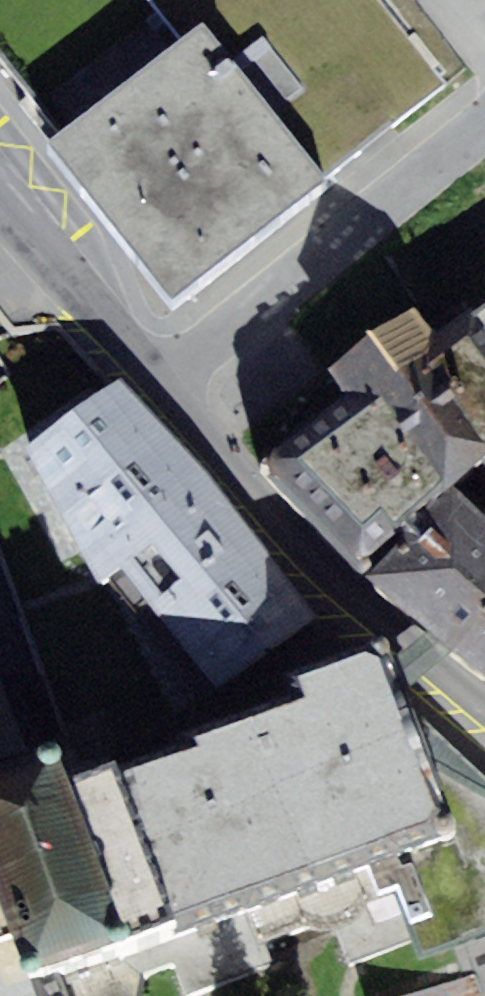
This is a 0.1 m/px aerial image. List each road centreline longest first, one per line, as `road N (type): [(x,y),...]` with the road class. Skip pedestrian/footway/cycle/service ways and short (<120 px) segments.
road 1 (tertiary): [(163,381),(299,543),(484,708)]
road 2 (residential): [(484,130),(163,381)]
road 3 (tertiary): [(0,192),(163,381)]

